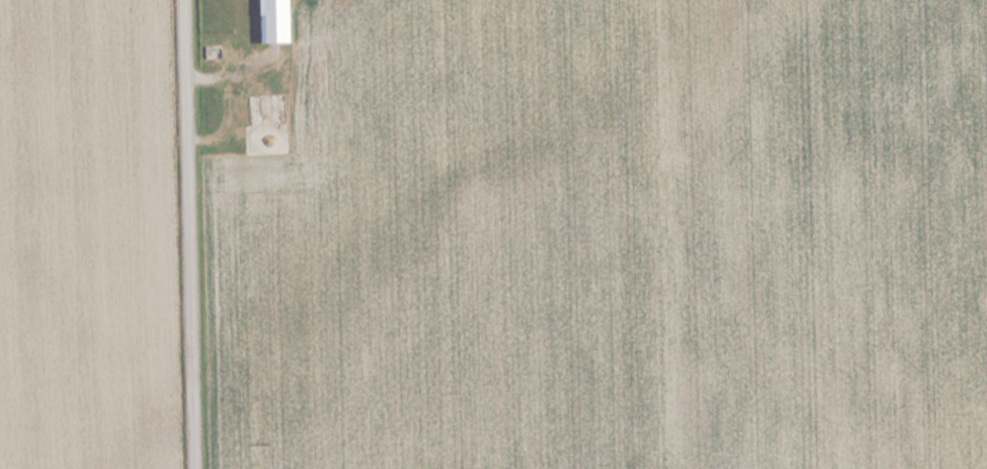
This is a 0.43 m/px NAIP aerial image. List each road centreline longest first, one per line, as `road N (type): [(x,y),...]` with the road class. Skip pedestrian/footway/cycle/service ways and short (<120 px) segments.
road 1 (residential): [(200,468),(187,0)]

